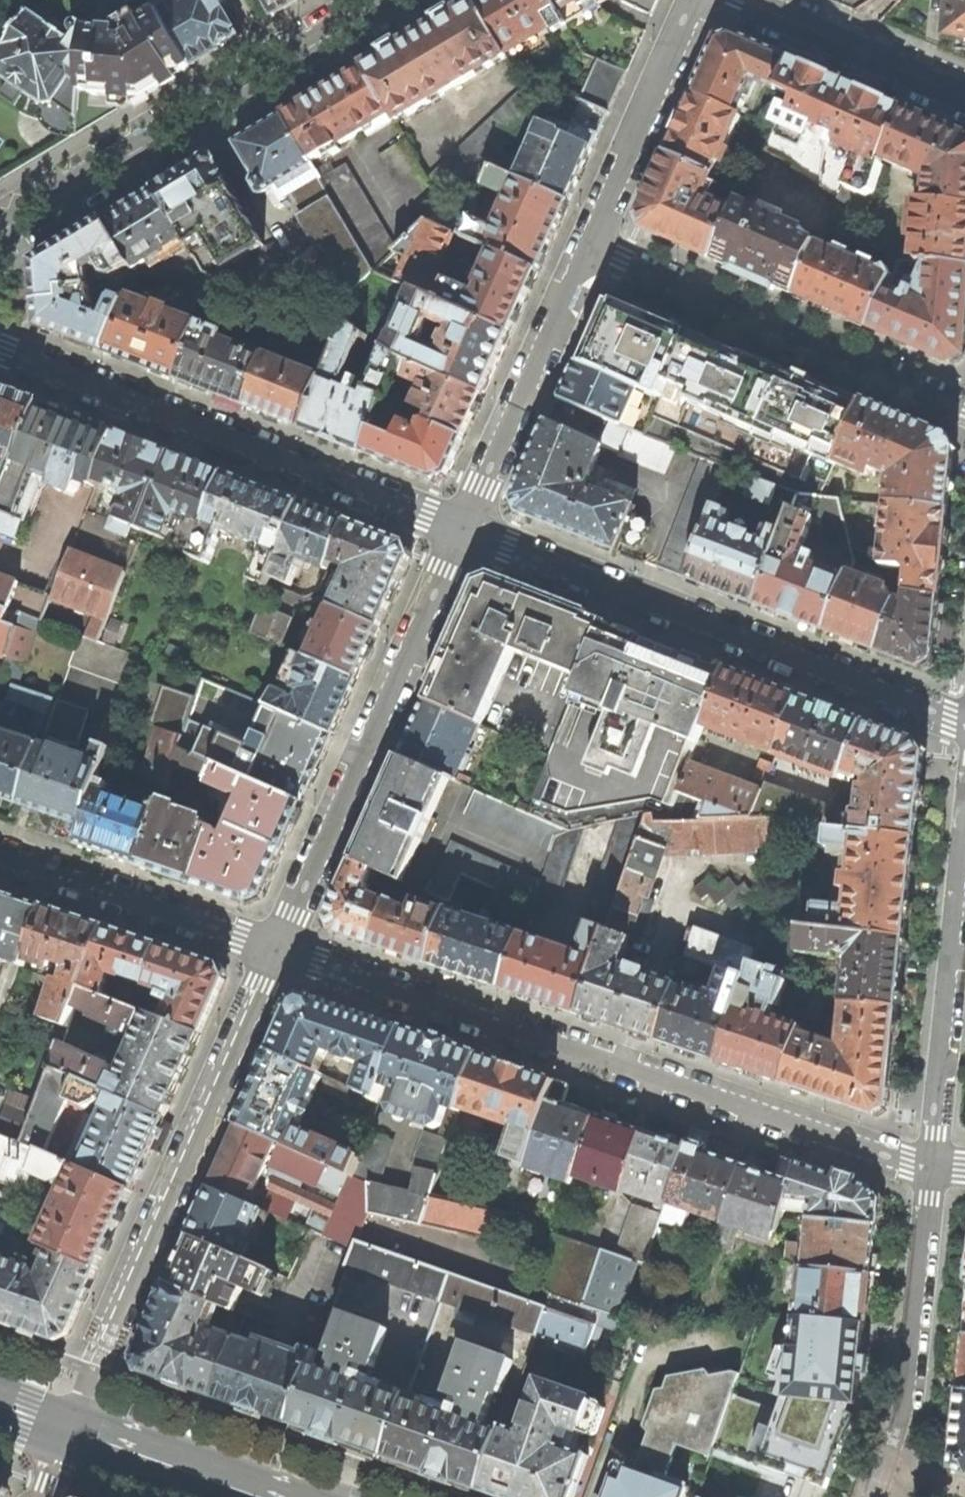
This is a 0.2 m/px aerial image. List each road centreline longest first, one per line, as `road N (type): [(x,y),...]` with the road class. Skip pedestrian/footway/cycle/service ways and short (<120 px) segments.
road 1 (residential): [(276,951),(930,1165)]
road 2 (residential): [(466,530),(964,723)]
road 3 (residential): [(68,1422),(276,951)]
road 4 (residential): [(0,350),(466,530)]
road 5 (residential): [(276,951),(466,530)]
road 6 (residential): [(0,228),(387,0)]
road 7 (residential): [(590,245),(964,404)]
road 8 (residential): [(930,1165),(964,829)]
road 9 (residential): [(466,530),(590,245)]
road 10 (residential): [(886,1457),(902,1399),(930,1165)]
road 11 (residential): [(276,951),(0,856)]
road 12 (residential): [(590,245),(699,0)]
road 13 (residential): [(748,0),(964,97)]
road 14 (primary): [(68,1422),(281,1496)]

